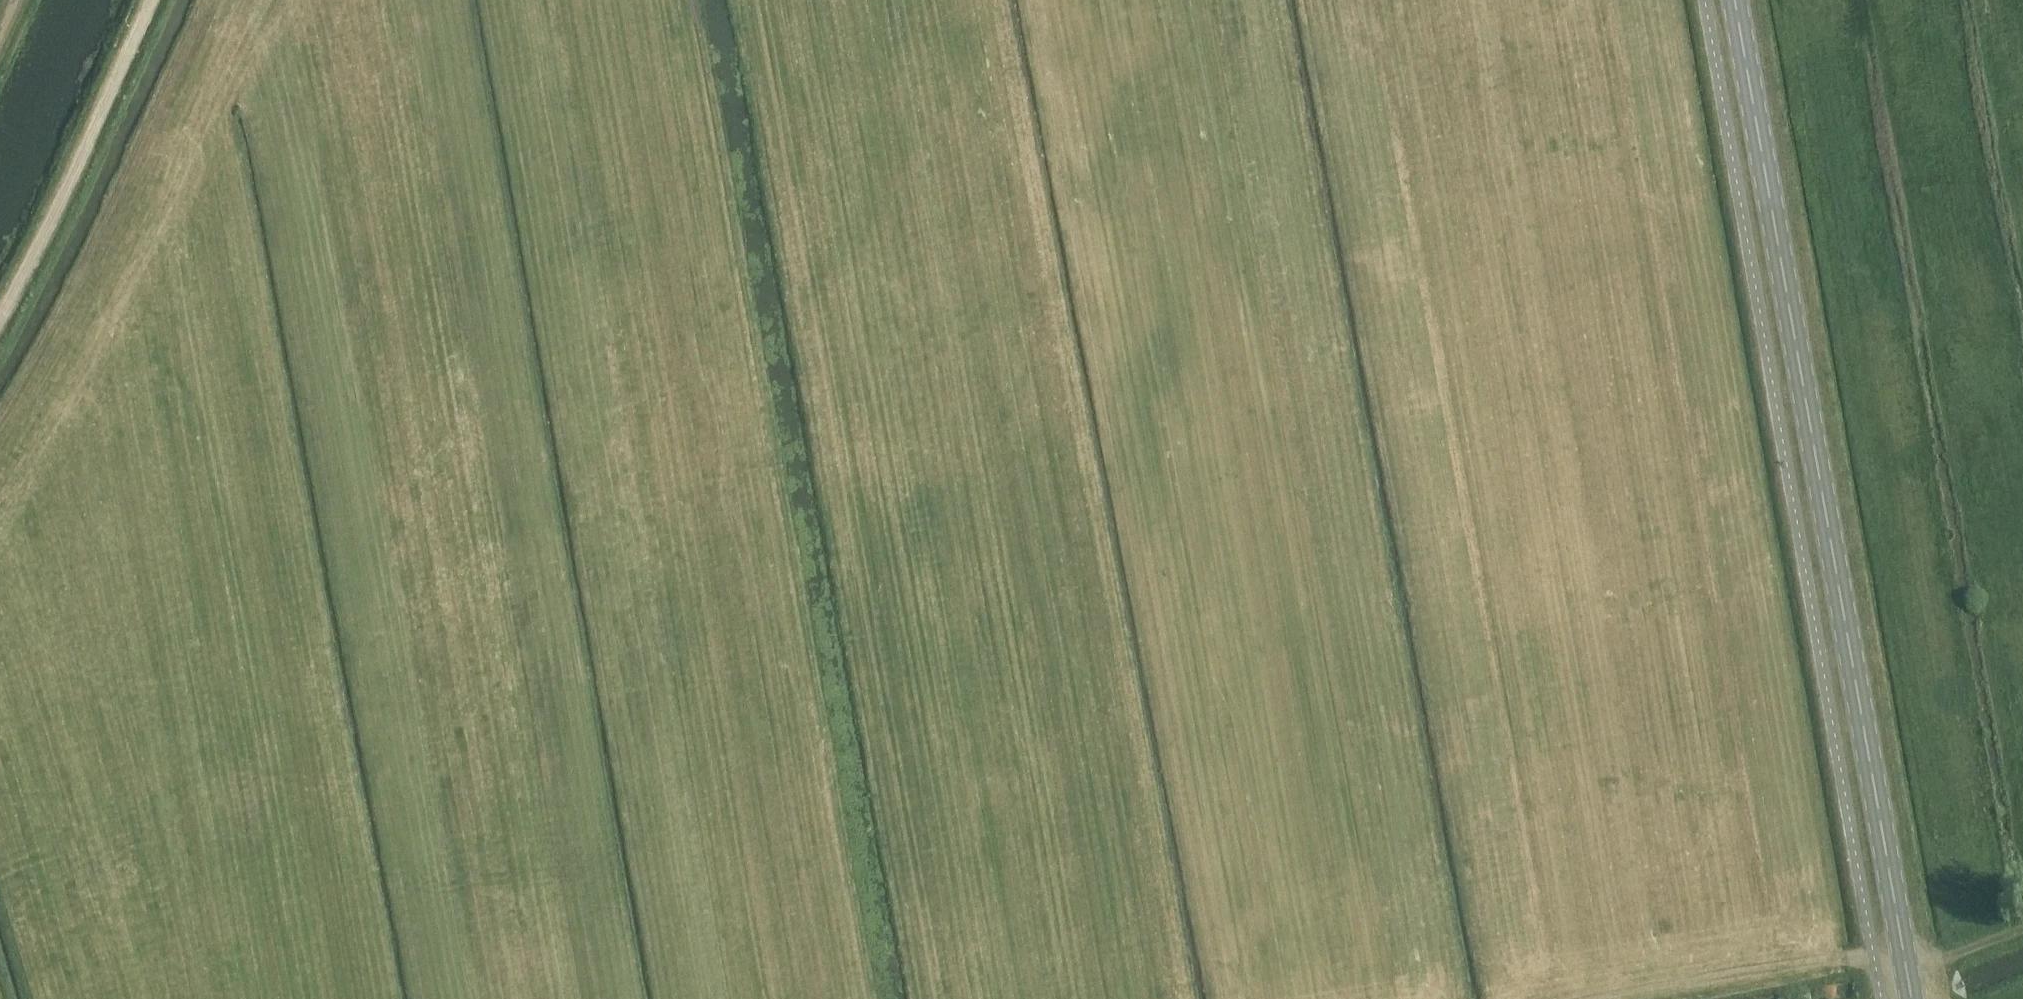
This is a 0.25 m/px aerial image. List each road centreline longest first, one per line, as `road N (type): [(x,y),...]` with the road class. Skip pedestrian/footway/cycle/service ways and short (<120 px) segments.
road 1 (primary): [(1912,998),(1734,0)]
road 2 (track): [(0,310),(151,0)]
road 3 (track): [(2022,930),(1906,965)]

